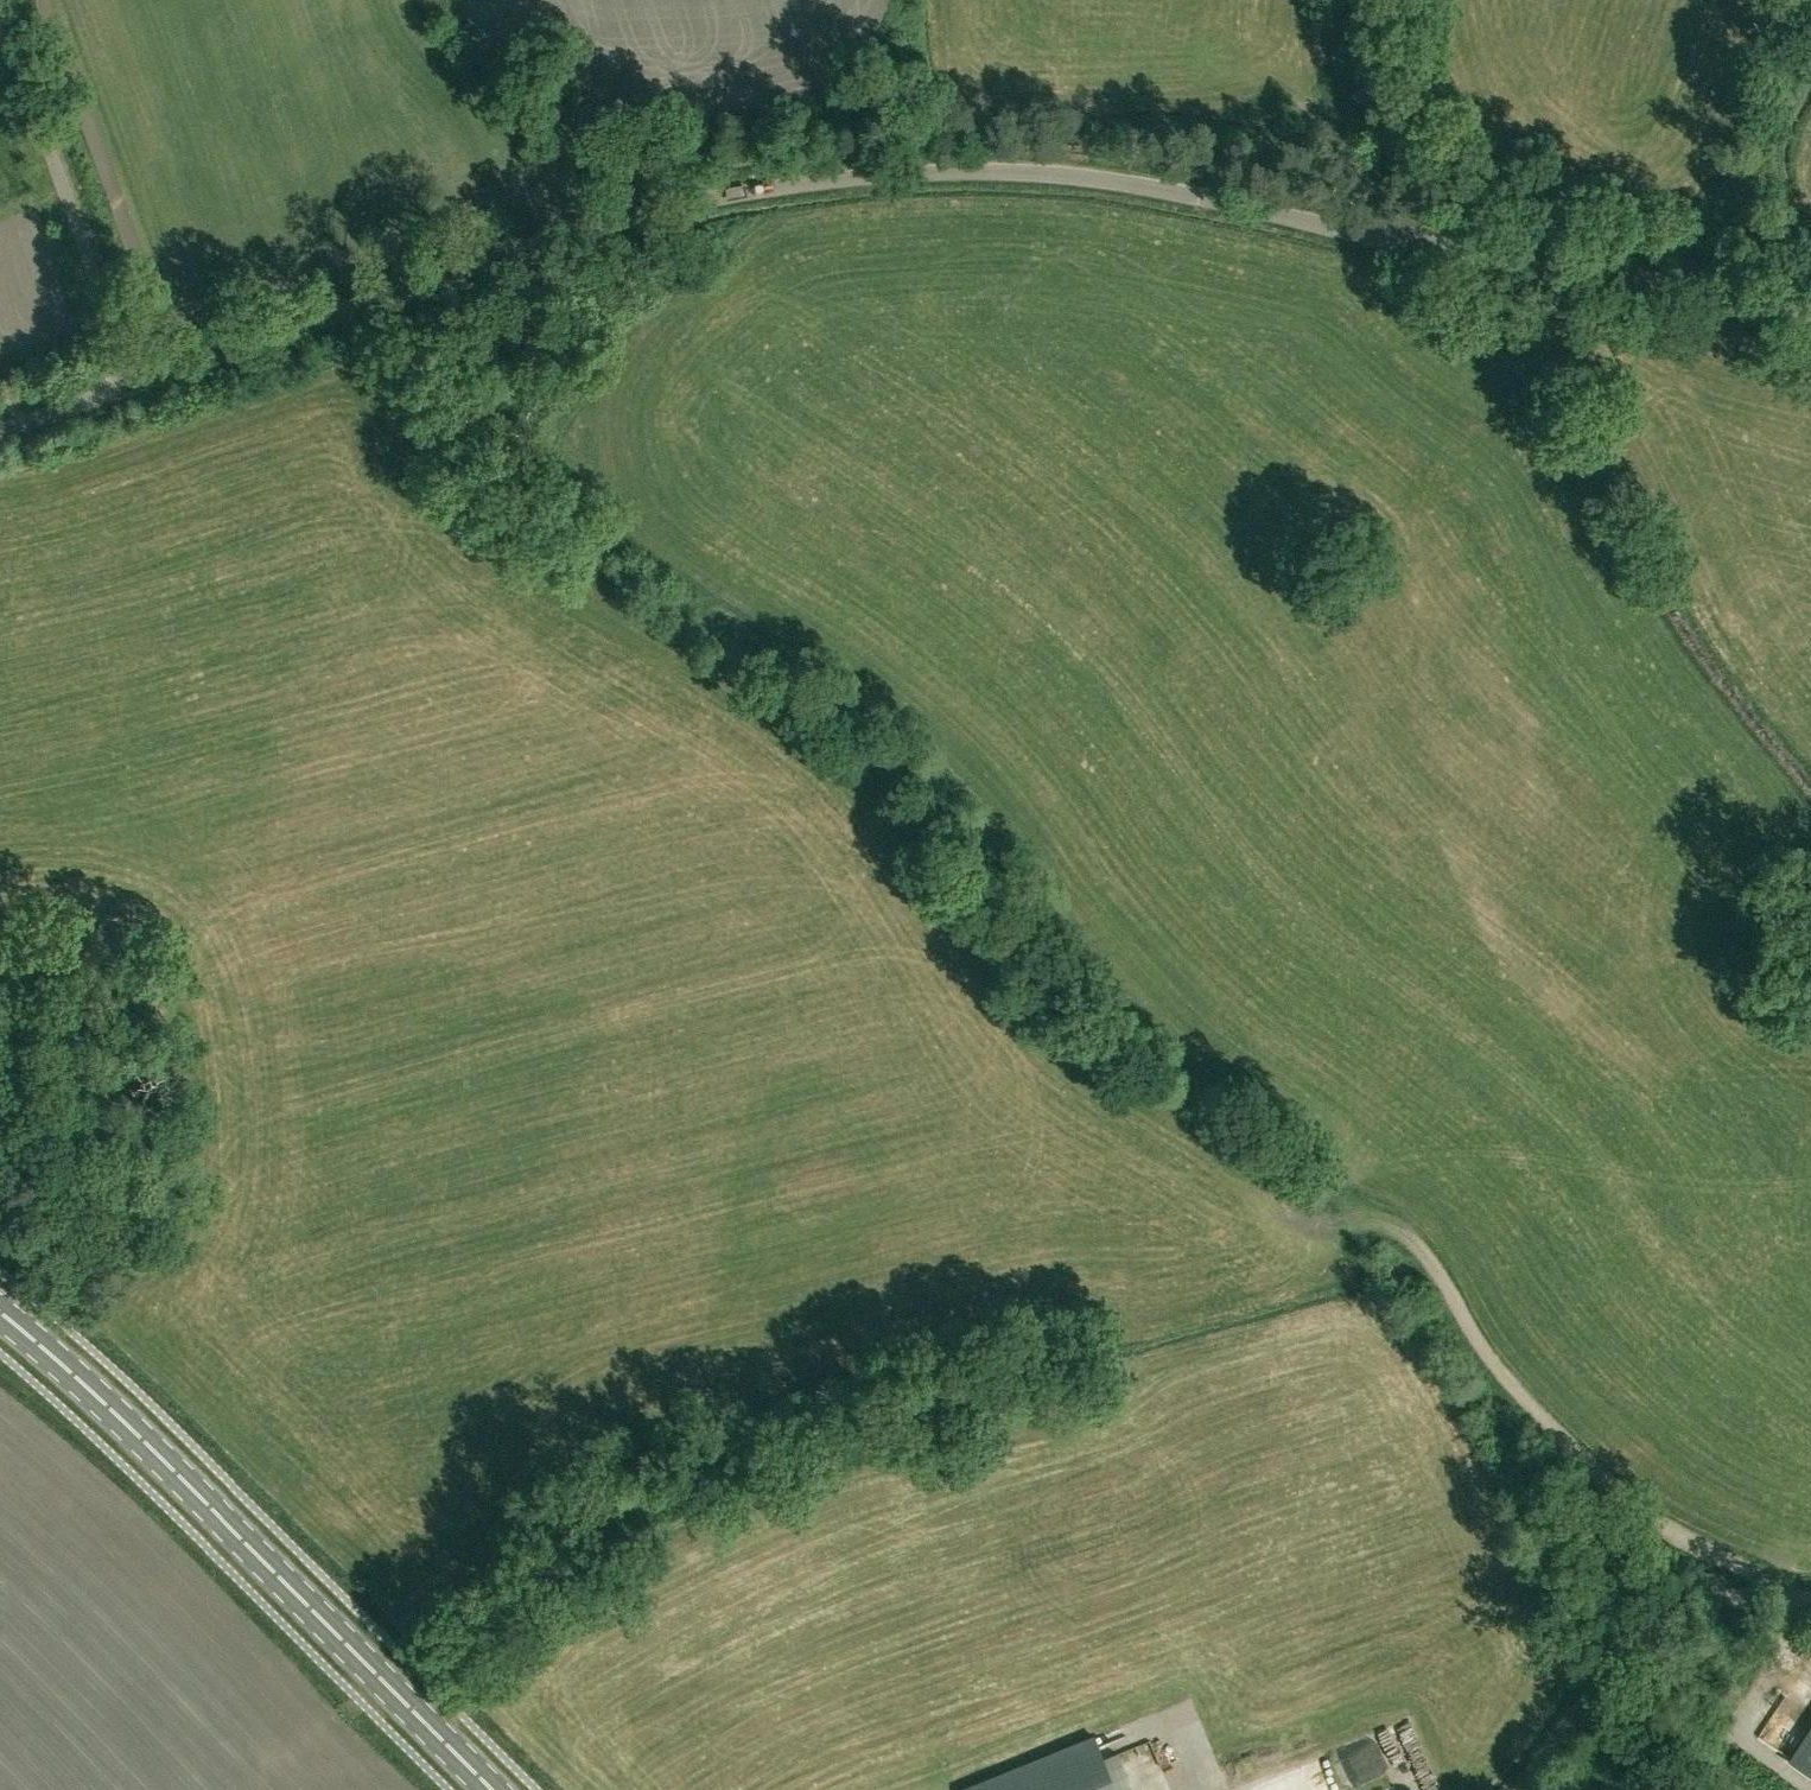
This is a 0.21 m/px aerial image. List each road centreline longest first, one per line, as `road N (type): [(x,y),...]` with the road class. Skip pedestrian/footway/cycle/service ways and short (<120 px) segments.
road 1 (unclassified): [(130,387),(561,238),(799,182),(944,172),(1093,179),(1431,241)]
road 2 (secondary): [(495,1789),(76,1375),(0,1313)]
road 3 (unclassified): [(130,387),(0,20)]
road 4 (unclassified): [(1810,314),(1431,241)]
road 5 (unclassified): [(1431,241),(1431,204),(1380,108),(1360,0)]
road 6 (unclassified): [(0,432),(130,387)]

